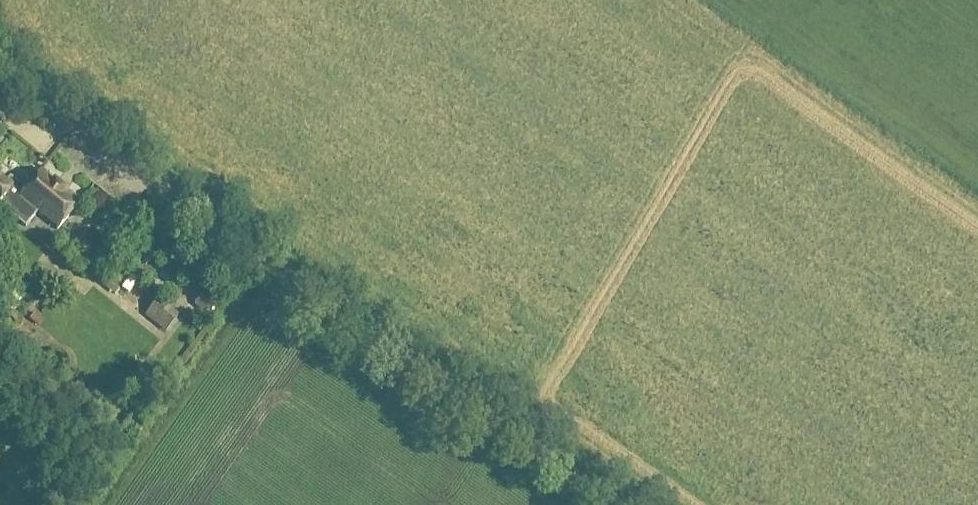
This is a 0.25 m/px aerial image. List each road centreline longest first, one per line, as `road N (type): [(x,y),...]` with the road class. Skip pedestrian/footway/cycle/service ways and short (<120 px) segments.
road 1 (unclassified): [(616,504),(0,65)]

